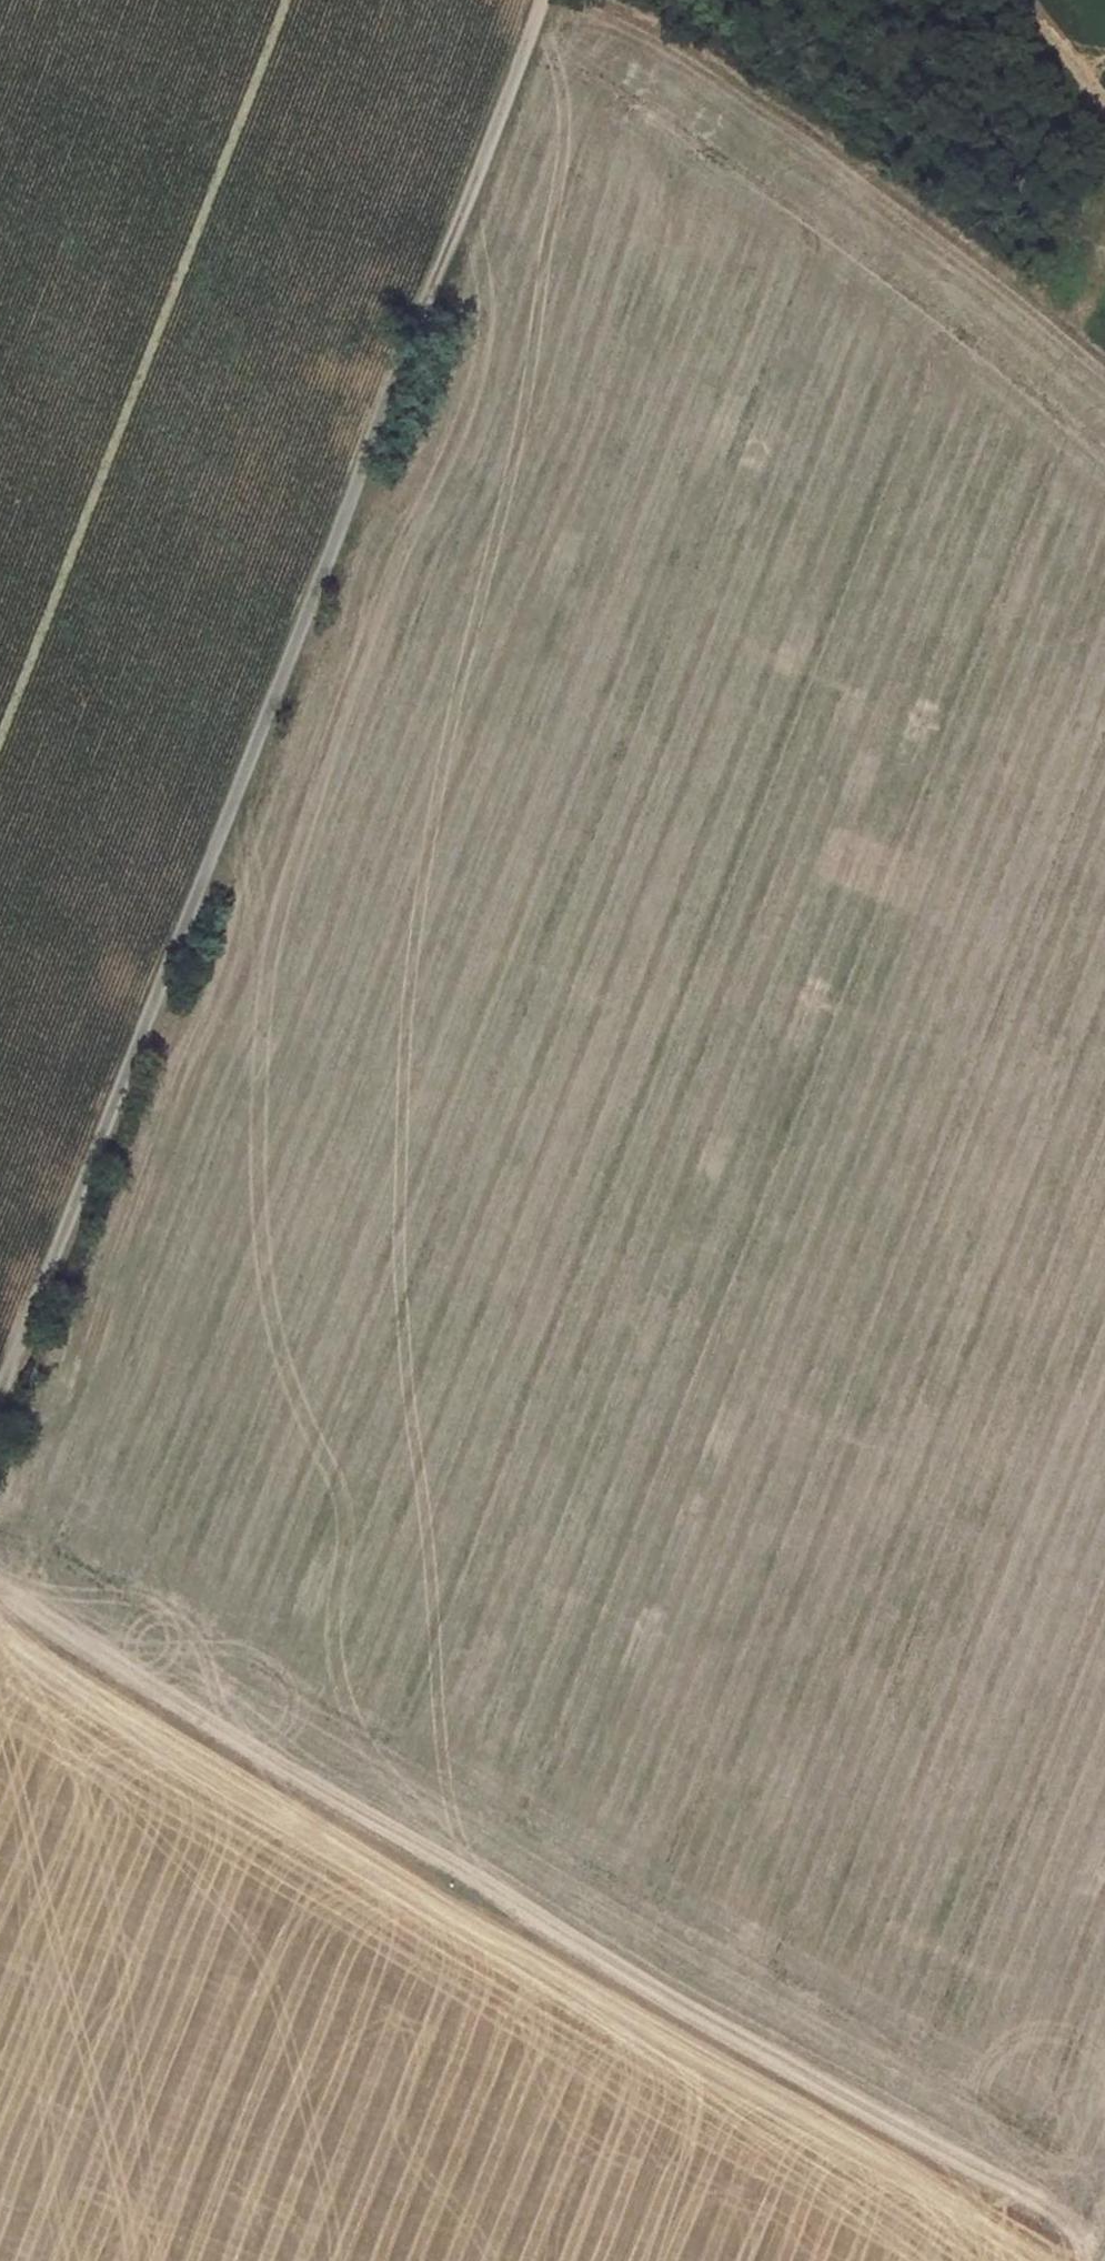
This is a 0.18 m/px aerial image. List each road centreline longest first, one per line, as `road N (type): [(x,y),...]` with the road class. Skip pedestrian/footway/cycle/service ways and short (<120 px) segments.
road 1 (track): [(544,0),(0,1394)]
road 2 (track): [(1104,106),(1016,0)]

